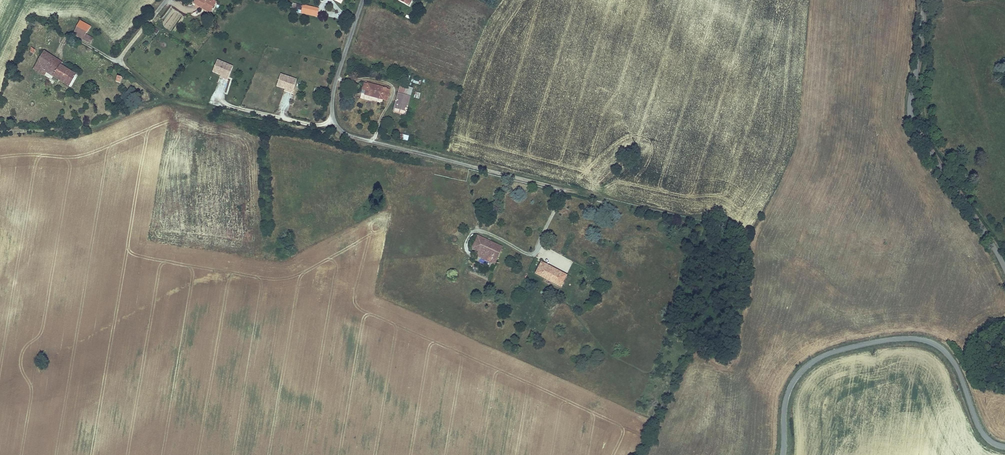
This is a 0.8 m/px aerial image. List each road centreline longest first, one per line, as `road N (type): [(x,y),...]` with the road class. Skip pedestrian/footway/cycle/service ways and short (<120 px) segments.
road 1 (unclassified): [(556,188),(340,129),(332,97),(362,0)]
road 2 (tertiary): [(1004,446),(985,435),(947,354),(908,338),(844,348),(799,373),(785,398),(783,454)]
road 3 (tertiary): [(924,0),(911,113),(1004,268)]

